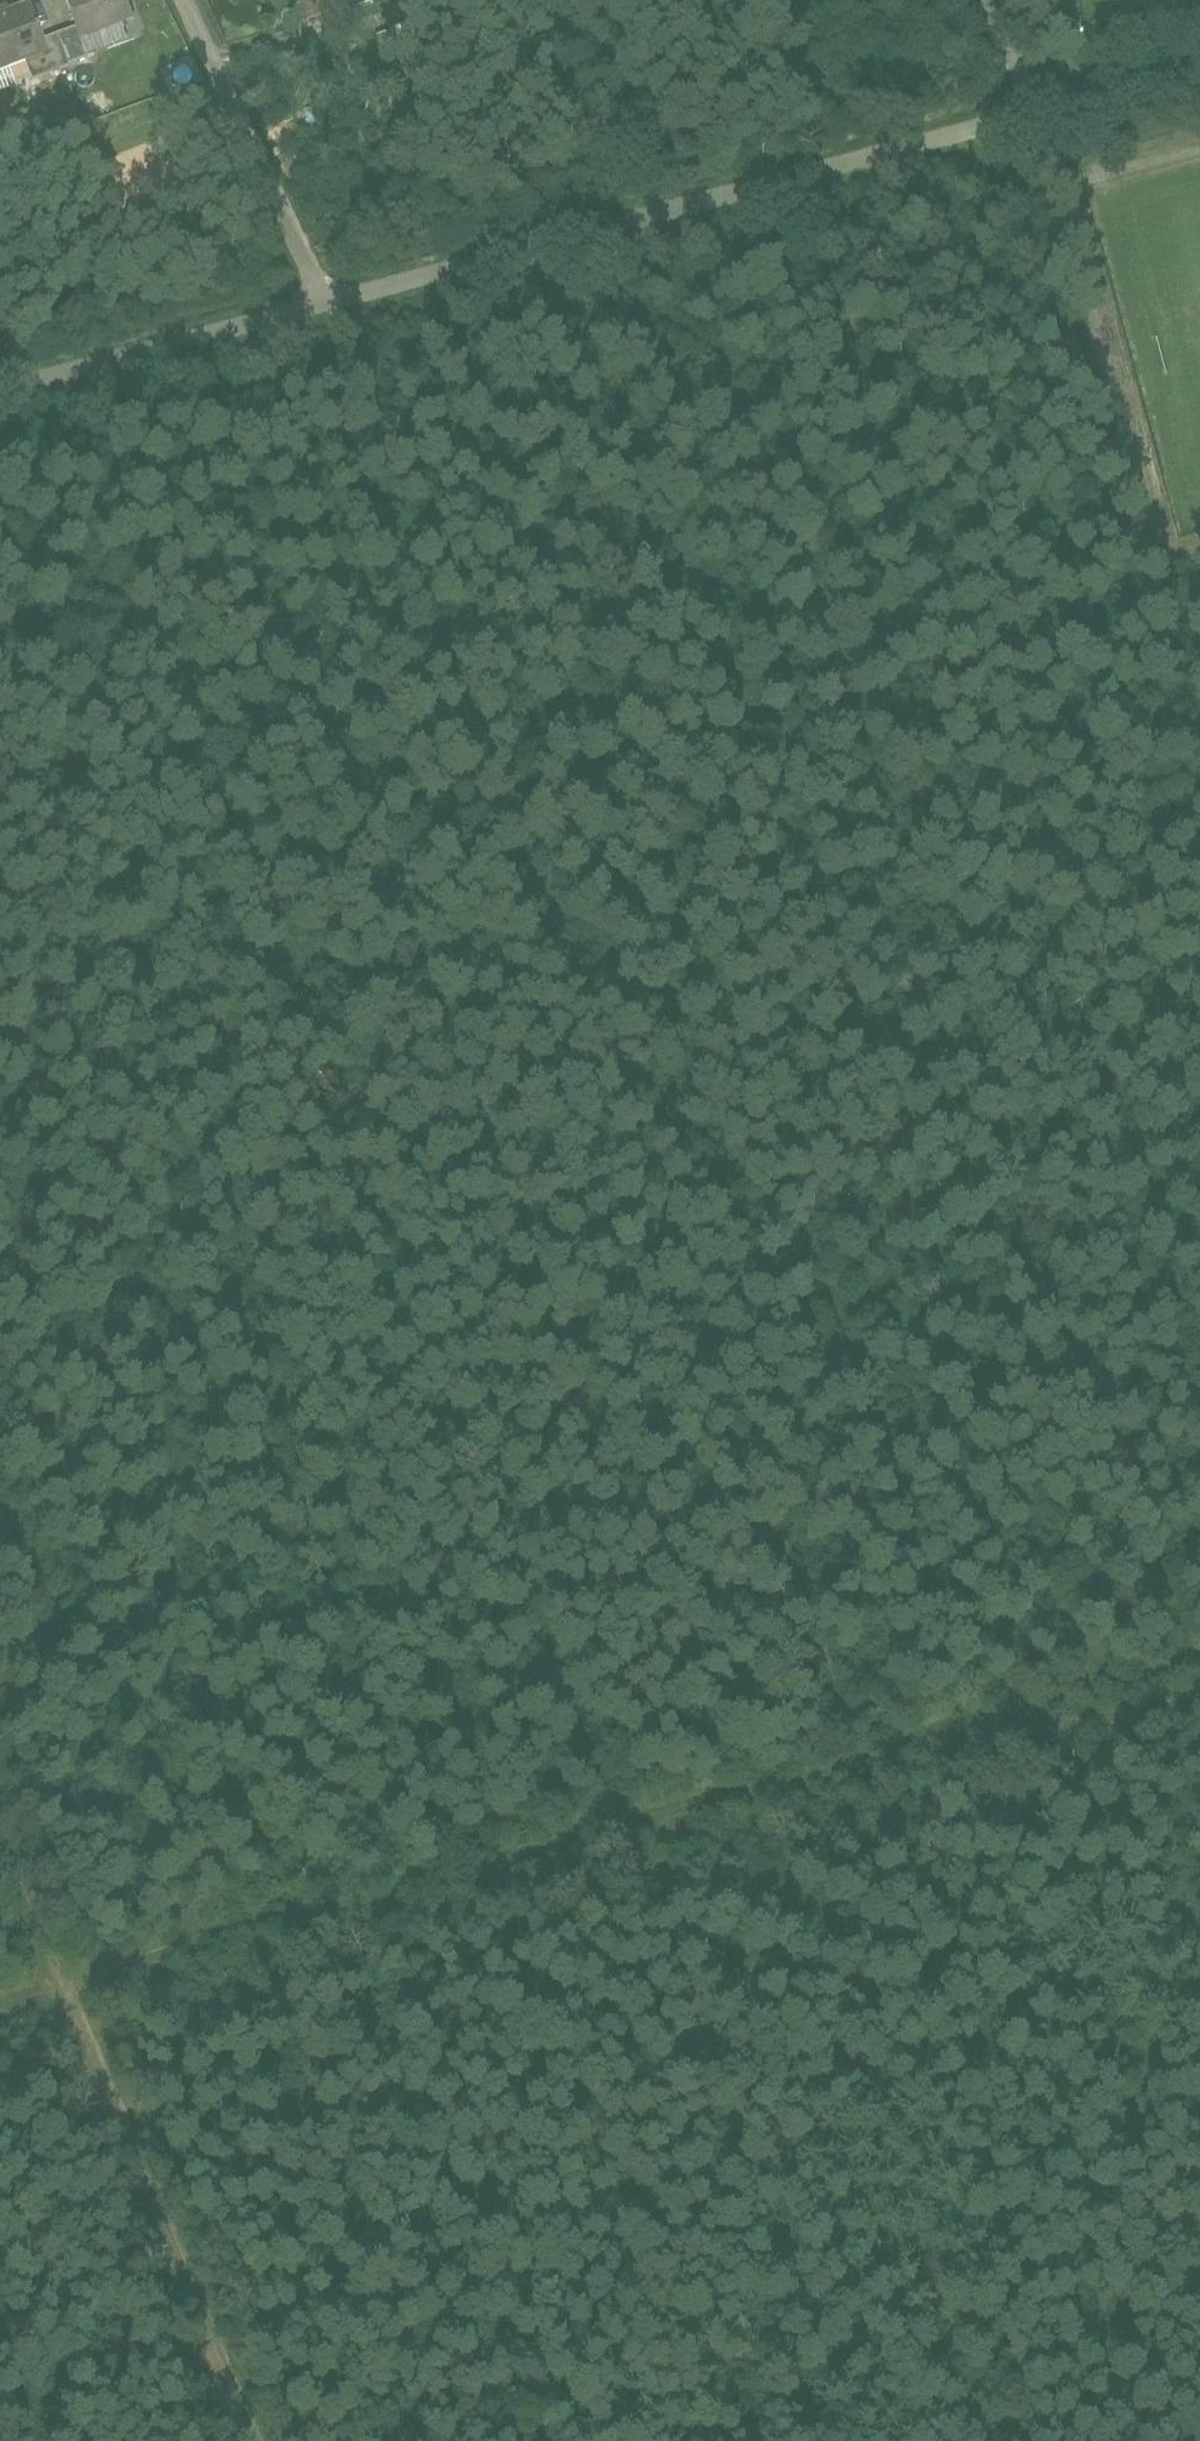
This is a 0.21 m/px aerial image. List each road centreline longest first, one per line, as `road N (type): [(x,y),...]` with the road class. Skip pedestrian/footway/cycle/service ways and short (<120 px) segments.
road 1 (track): [(0,1974),(1199,1644)]
road 2 (residential): [(1046,113),(326,301)]
road 3 (track): [(0,1793),(276,2440)]
road 4 (residential): [(326,301),(0,386)]
road 5 (residential): [(178,0),(326,301)]
road 6 (residential): [(1199,73),(1046,113)]
road 7 (residential): [(1046,113),(987,0)]

